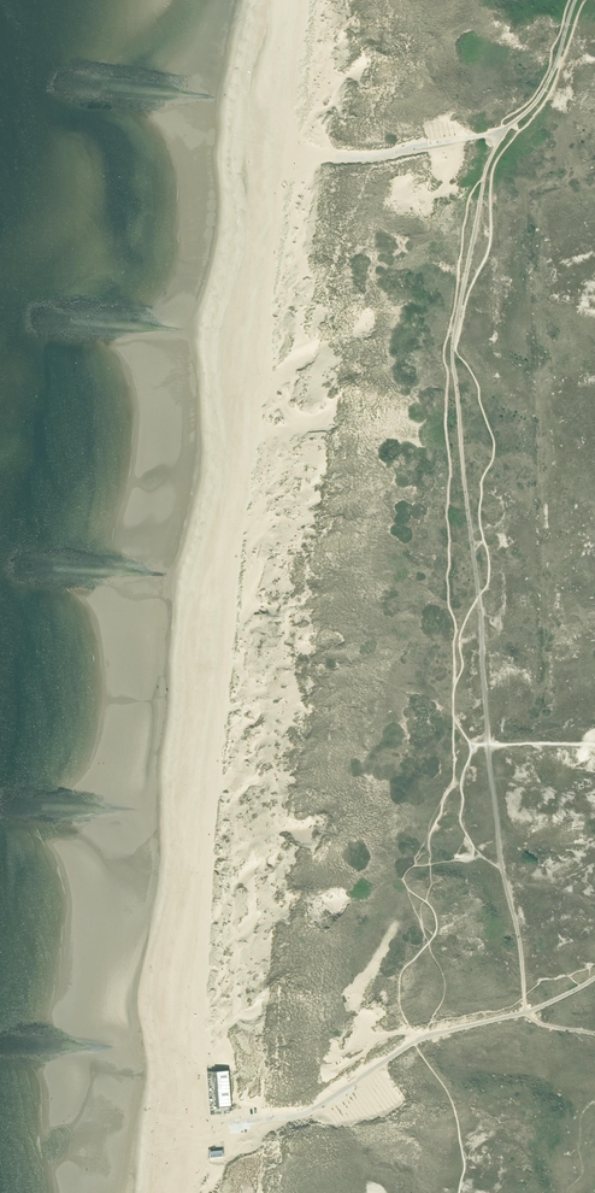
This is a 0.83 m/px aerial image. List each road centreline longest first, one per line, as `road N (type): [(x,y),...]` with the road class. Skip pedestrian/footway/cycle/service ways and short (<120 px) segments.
road 1 (unclassified): [(206,1124),(307,1113),(417,1042),(536,1009),(594,977)]
road 2 (track): [(292,154),(372,157),(502,133)]

